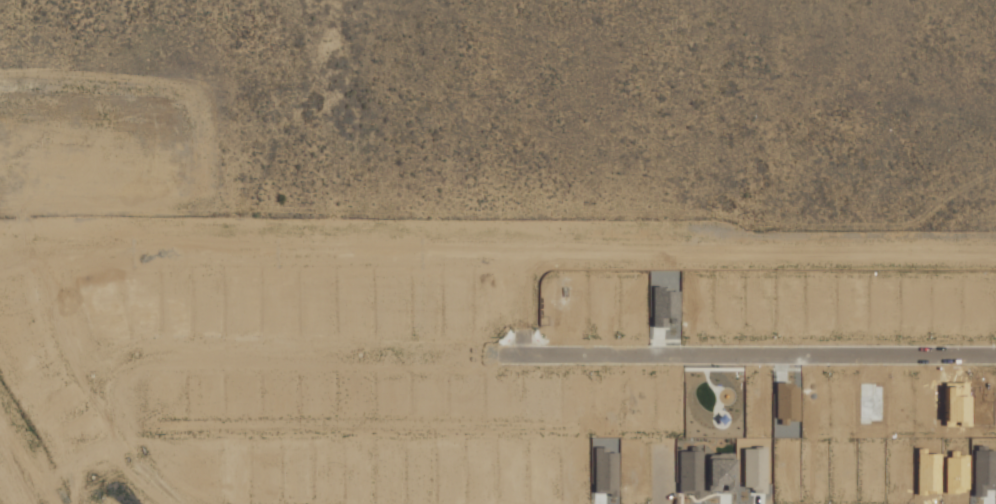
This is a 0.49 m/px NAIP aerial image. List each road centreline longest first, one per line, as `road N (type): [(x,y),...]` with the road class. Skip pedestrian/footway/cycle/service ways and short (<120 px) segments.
road 1 (residential): [(995,251),(531,240),(0,253)]
road 2 (residential): [(995,357),(155,350),(97,378)]
road 3 (residential): [(189,503),(157,480),(97,378),(48,251)]

